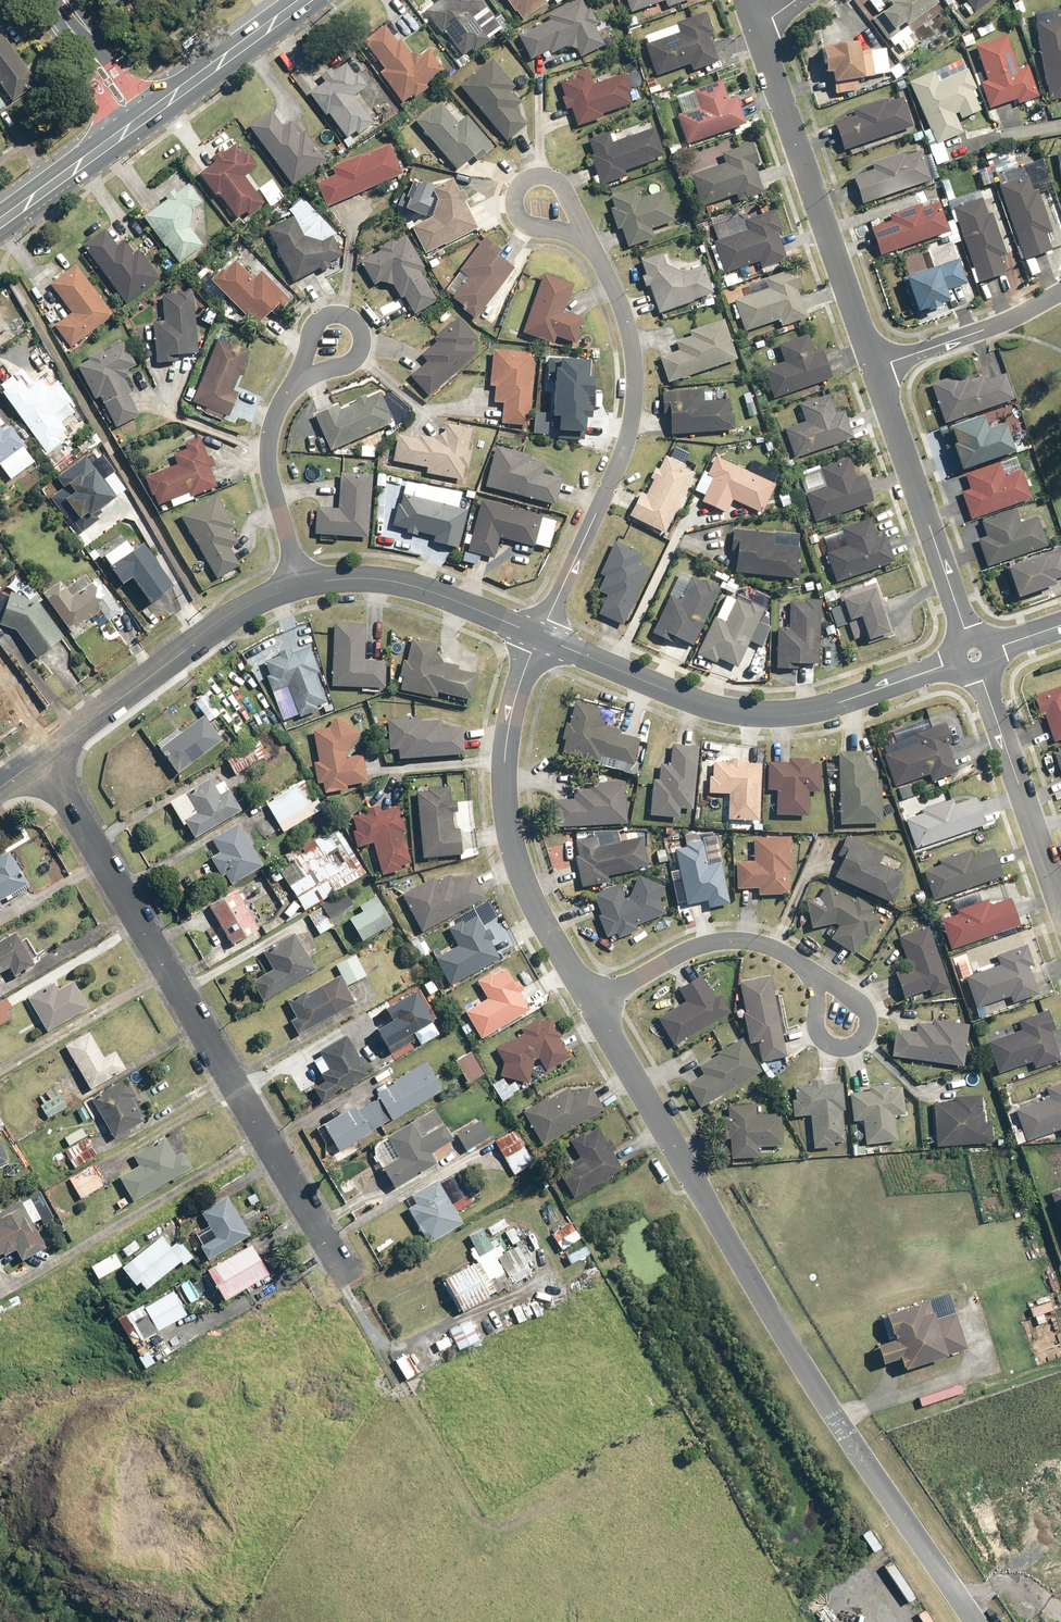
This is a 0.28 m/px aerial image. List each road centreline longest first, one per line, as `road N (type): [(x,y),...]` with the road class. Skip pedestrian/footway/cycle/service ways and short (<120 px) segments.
road 1 (residential): [(976,1621),(809,1376),(591,1002)]
road 2 (residential): [(350,1278),(41,759)]
road 3 (residential): [(958,662),(829,706),(771,715),(719,709),(540,636)]
road 4 (residential): [(540,636),(622,458),(632,413),(630,333),(620,295),(586,242)]
road 5 (residential): [(591,1002),(534,903),(505,790),(507,736),(540,636)]
road 6 (residential): [(874,368),(756,27)]
road 7 (track): [(378,1347),(487,1525),(509,1524),(594,1488)]
road 8 (residential): [(302,584),(244,608),(41,759)]
road 9 (track): [(350,1278),(347,1287),(378,1347),(403,1349),(541,1284),(545,1272),(527,1238)]
road 10 (residential): [(967,640),(874,368)]
road 11 (residential): [(540,636),(402,585),(302,584)]
road 12 (residential): [(1060,904),(980,671)]
road 13 (residential): [(814,977),(775,949),(716,942),(591,1002)]
road 14 (residential): [(302,375),(269,448),(272,485),(302,584)]
road 15 (track): [(839,1420),(877,1396),(887,1376),(881,1337),(846,1319),(787,1338)]
road 16 (residential): [(874,368),(1060,293)]
road 17 (residential): [(586,242),(527,223),(517,210),(519,188),(538,176),(555,181),(580,223)]
road 18 (primary): [(151,109),(303,0)]
road 19 (residential): [(814,977),(866,1012),(860,1043),(840,1049),(821,1038),(817,992)]
road 20 (track): [(869,1404),(975,1367),(979,1349),(965,1303)]
road 21 (primary): [(0,223),(128,126)]
road 22 (residential): [(302,375),(315,326),(336,316),(357,325),(362,342),(342,366)]
road 23 (tertiary): [(128,126),(81,62),(61,15)]
road 24 (tertiary): [(61,15),(151,109)]

